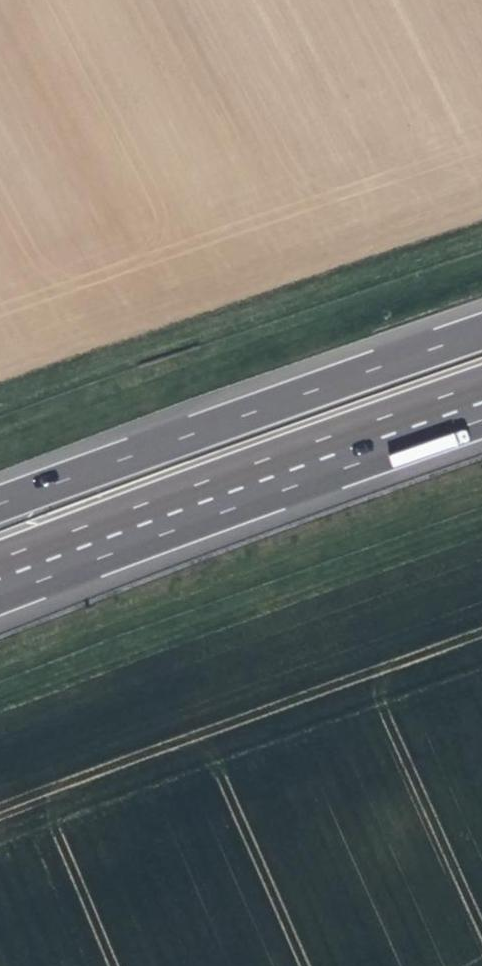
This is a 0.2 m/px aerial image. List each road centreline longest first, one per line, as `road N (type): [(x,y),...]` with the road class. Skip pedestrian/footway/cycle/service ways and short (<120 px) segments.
road 1 (motorway): [(0,582),(481,403)]
road 2 (motorway): [(481,327),(0,501)]
road 3 (track): [(481,529),(0,702)]
road 4 (track): [(0,414),(481,252)]

